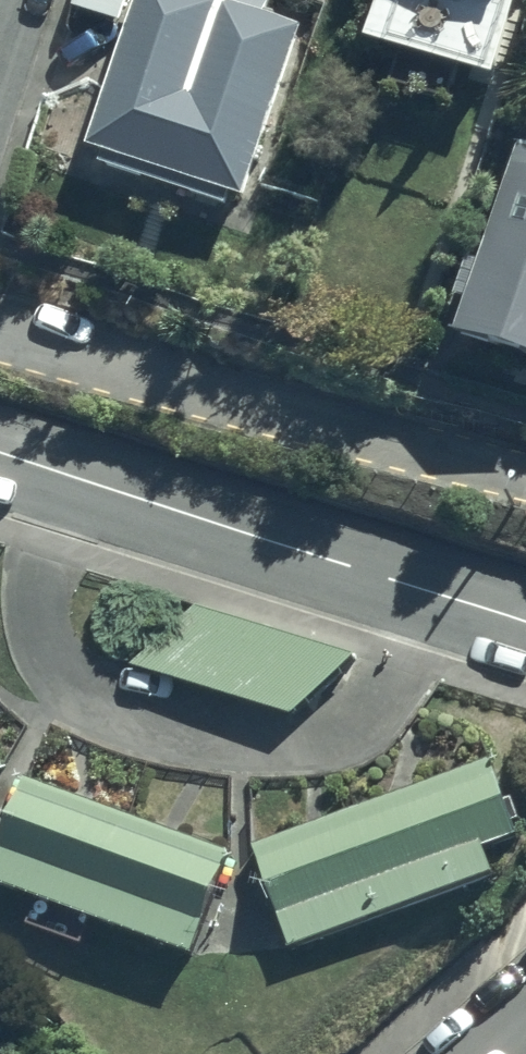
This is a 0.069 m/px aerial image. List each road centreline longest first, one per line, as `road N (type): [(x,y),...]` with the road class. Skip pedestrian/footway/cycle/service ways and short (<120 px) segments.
road 1 (residential): [(0,450),(525,621)]
road 2 (residential): [(0,325),(525,473)]

